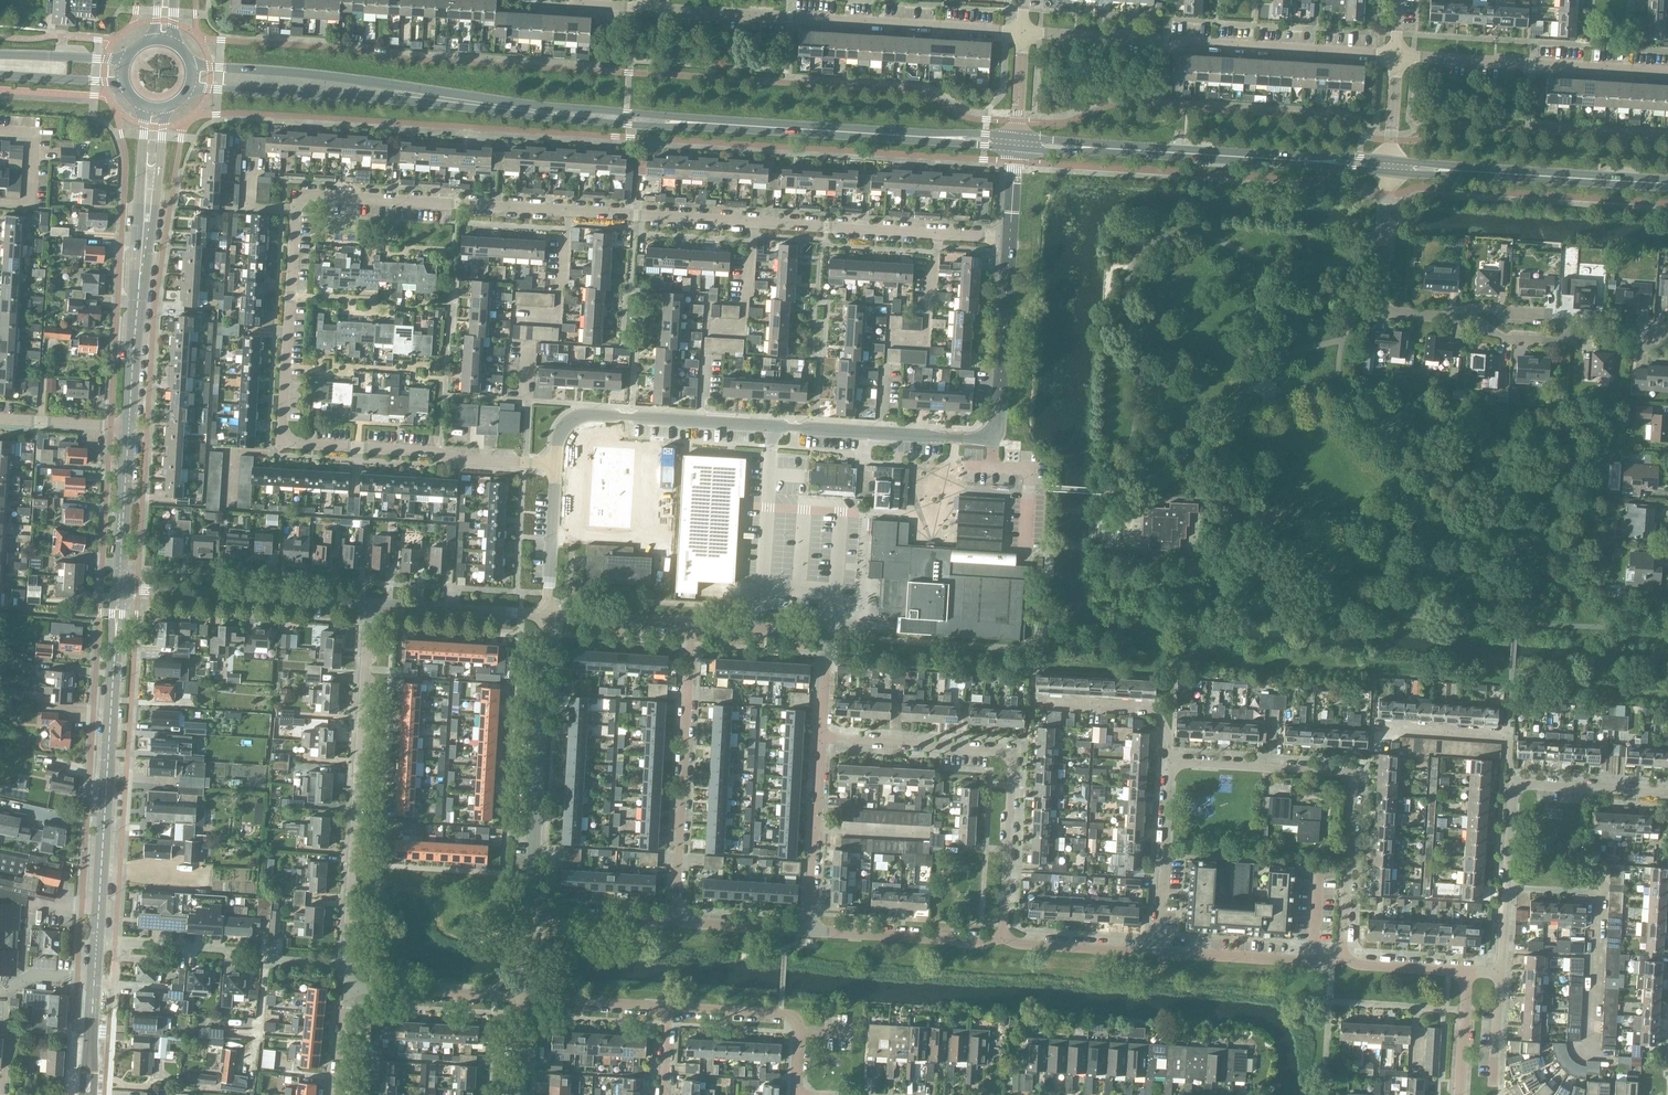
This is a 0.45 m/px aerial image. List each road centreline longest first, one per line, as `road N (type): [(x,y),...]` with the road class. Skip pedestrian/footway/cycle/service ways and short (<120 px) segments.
road 1 (residential): [(1011,237),(301,196)]
road 2 (residential): [(557,462),(565,428),(586,415),(993,439),(1011,237)]
road 3 (residential): [(557,462),(283,442),(301,196)]
road 4 (secondary): [(187,92),(403,101),(643,126),(697,123)]
road 5 (secondary): [(697,123),(190,62)]
road 6 (residential): [(1166,756),(1357,766),(1344,961)]
road 7 (residential): [(1023,33),(649,5)]
road 8 (residential): [(1397,57),(1023,33)]
road 9 (residential): [(823,742),(1013,756),(1005,940)]
road 10 (residential): [(348,964),(370,607)]
road 11 (tertiary): [(96,943),(120,587)]
road 12 (residential): [(681,921),(692,626)]
road 13 (residential): [(530,911),(548,617)]
road 14 (residential): [(1667,72),(1397,57)]
road 15 (residential): [(1503,888),(1599,894),(1591,1055)]
road 16 (residential): [(370,607),(120,587)]
road 17 (residential): [(823,742),(827,633),(692,626)]
road 18 (secondary): [(935,137),(697,123)]
road 19 (secondary): [(1309,161),(1088,147)]
road 20 (secondary): [(1667,184),(1458,171)]
road 21 (residential): [(798,1094),(801,1028),(793,1019),(668,1009)]
road 22 (residential): [(1158,952),(1166,756)]
road 23 (residential): [(1005,940),(812,929)]
road 24 (residential): [(1166,756),(1168,705),(1030,698)]
road 25 (residential): [(812,929),(823,742)]
road 26 (residential): [(1508,780),(1509,736),(1370,728)]
road 27 (residential): [(526,999),(347,988)]
road 28 (tertiary): [(142,252),(129,430)]
road 29 (residential): [(548,617),(370,607)]
road 30 (residential): [(1332,960),(1158,952)]
road 31 (residential): [(1457,315),(1388,310),(1386,213)]
road 32 (residential): [(1667,789),(1508,780)]
road 33 (tertiary): [(120,587),(129,430)]
road 34 (residential): [(548,617),(557,462)]
road 35 (residential): [(1158,952),(1005,940)]
road 36 (residential): [(681,921),(530,911)]
road 37 (residential): [(692,626),(548,617)]
road 38 (residential): [(239,952),(96,943)]
road 39 (residential): [(668,1009),(526,999)]
road 40 (residential): [(1325,1094),(1332,960)]
road 41 (residential): [(812,929),(681,921)]
road 42 (residential): [(1577,330),(1559,342),(1507,340),(1457,315)]
road 43 (residential): [(129,430),(0,420)]
road 44 (residential): [(0,133),(32,135),(28,204),(0,203)]
road 45 (secondary): [(128,56),(0,55)]
road 46 (secondary): [(0,76),(126,88)]
road 47 (residential): [(1577,330),(1559,314),(1457,315)]
road 48 (residential): [(1457,1094),(1466,971)]
road 49 (residential): [(1466,971),(1344,961)]

